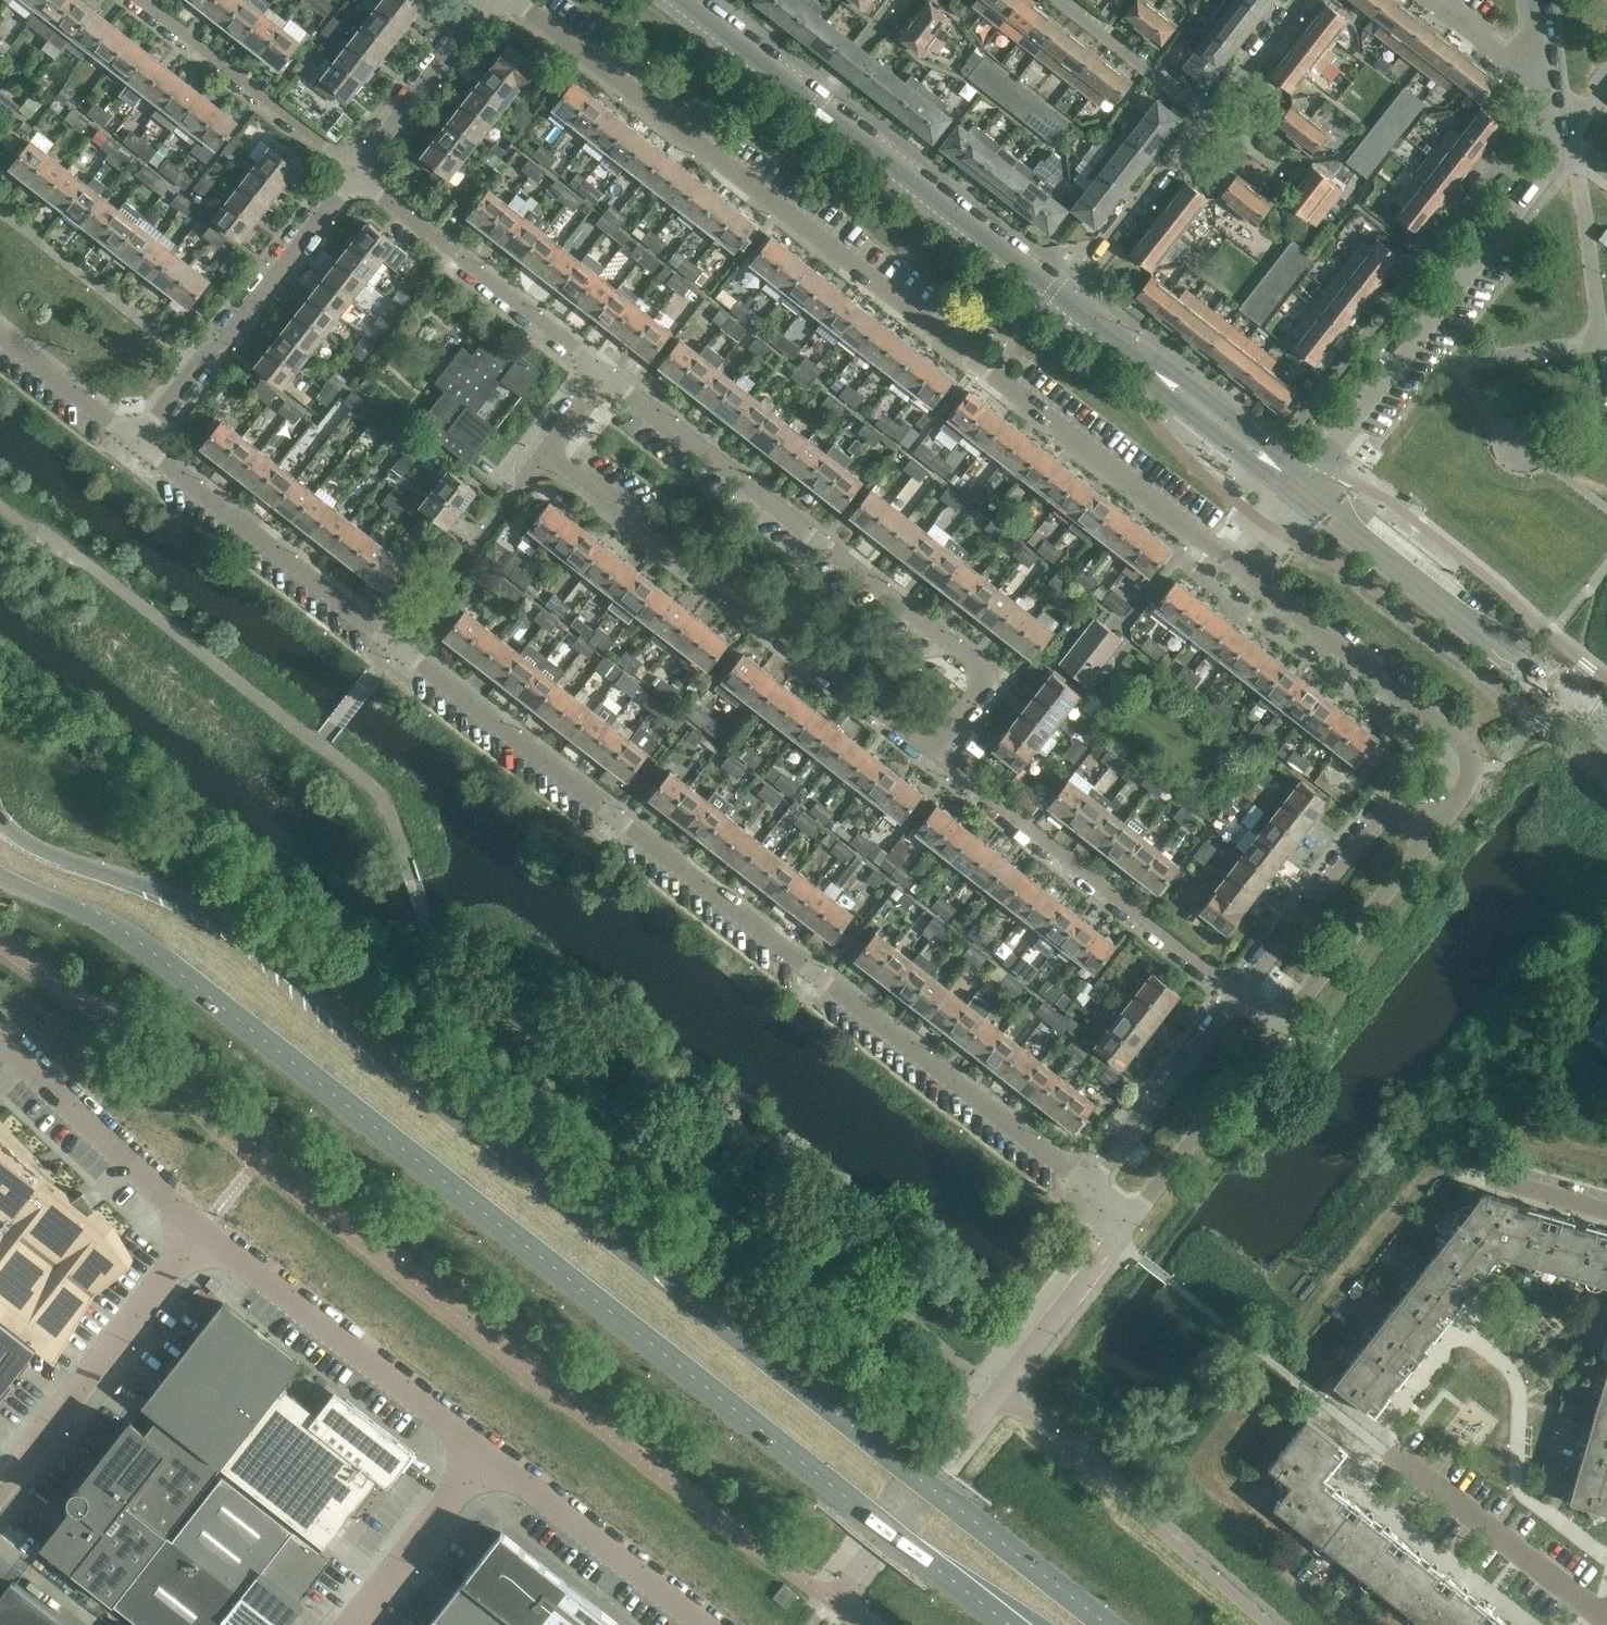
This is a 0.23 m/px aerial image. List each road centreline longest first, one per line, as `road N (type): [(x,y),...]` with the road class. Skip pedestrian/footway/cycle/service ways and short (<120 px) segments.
road 1 (secondary): [(1106,1624),(398,1067),(245,936),(183,897),(30,844),(0,821)]
road 2 (secondary): [(0,874),(128,933),(1007,1624)]
road 3 (residential): [(1233,574),(507,0)]
road 4 (residential): [(1090,1191),(395,650)]
road 5 (residential): [(926,764),(989,681),(604,376)]
road 6 (residential): [(541,462),(926,764)]
road 7 (residential): [(1298,478),(1547,156),(1554,135),(1549,84)]
road 8 (tertiary): [(1068,301),(815,106),(697,0)]
road 9 (tertiary): [(1606,727),(1361,540),(1298,478)]
road 10 (residential): [(926,764),(1245,995)]
road 11 (residential): [(1435,828),(1477,767),(1471,749),(1233,574)]
road 12 (unclassified): [(481,1451),(200,1238)]
road 13 (residential): [(139,448),(354,172)]
road 14 (residential): [(395,650),(139,448)]
road 15 (unclassified): [(0,1492),(200,1238)]
road 16 (residential): [(604,376),(354,172)]
road 17 (unclassified): [(718,1624),(481,1451)]
road 18 (tertiary): [(1298,478),(1068,301)]
road 19 (residential): [(131,0),(354,172)]
road 20 (residential): [(1435,828),(1380,822),(1245,995)]
road 21 (unclassified): [(200,1238),(0,1055)]
road 22 (residential): [(1606,1612),(1396,1457)]
road 23 (residential): [(1128,1221),(1283,1025)]
road 24 (residential): [(1245,995),(1090,1191)]
road 25 (residential): [(1283,1025),(1435,828)]
road 26 (residential): [(395,650),(541,462)]
road 27 (residential): [(1068,301),(1213,117)]
road 28 (unclassified): [(346,1624),(481,1451)]
road 29 (residential): [(354,172),(488,0)]
road 30 (residential): [(1213,117),(1063,0)]
road 31 (residential): [(139,448),(0,332)]
road 32 (residential): [(1213,117),(1304,0)]
road 33 (residential): [(1549,84),(1439,0)]

